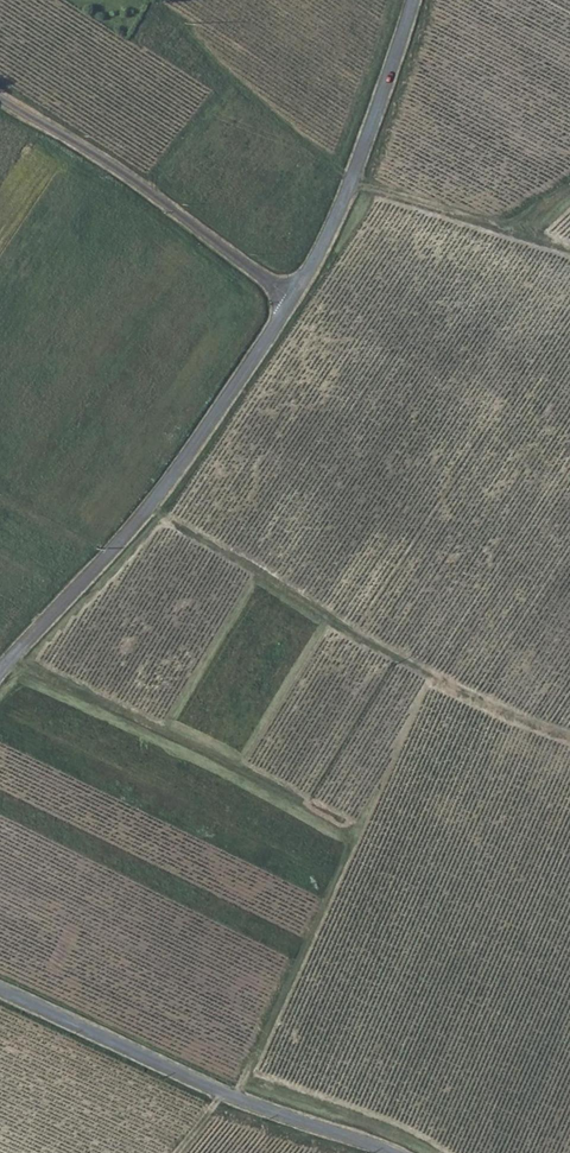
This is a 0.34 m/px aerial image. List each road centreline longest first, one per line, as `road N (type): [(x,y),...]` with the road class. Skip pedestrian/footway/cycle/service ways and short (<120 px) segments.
road 1 (unclassified): [(293,300),(150,513),(0,678)]
road 2 (unclassified): [(0,989),(384,1152)]
road 3 (unclassified): [(293,300),(132,180),(0,96)]
road 4 (unclassified): [(412,0),(355,183),(293,300)]
road 5 (track): [(569,248),(513,224),(355,183)]

